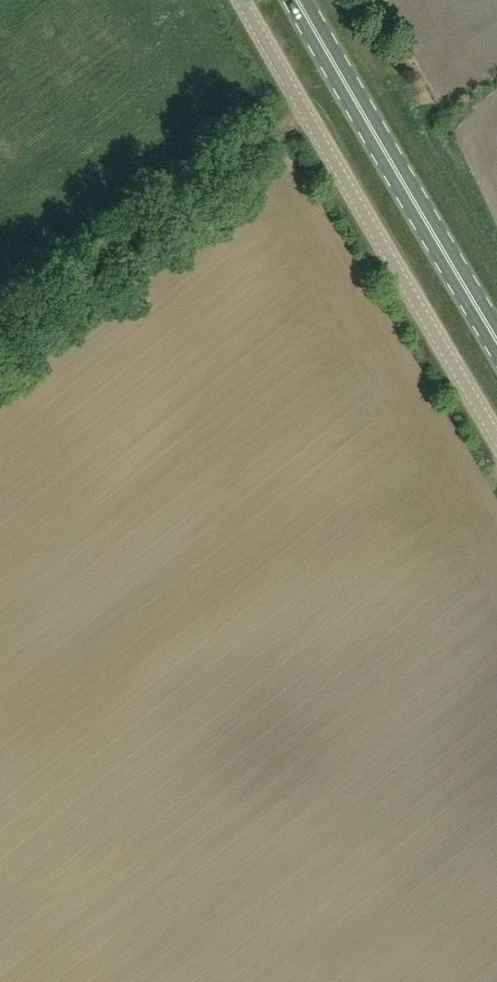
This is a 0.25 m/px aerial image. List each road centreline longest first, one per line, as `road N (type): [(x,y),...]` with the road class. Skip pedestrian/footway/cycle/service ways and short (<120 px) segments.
road 1 (unclassified): [(496,433),(241,0)]
road 2 (primary): [(496,342),(297,0)]

